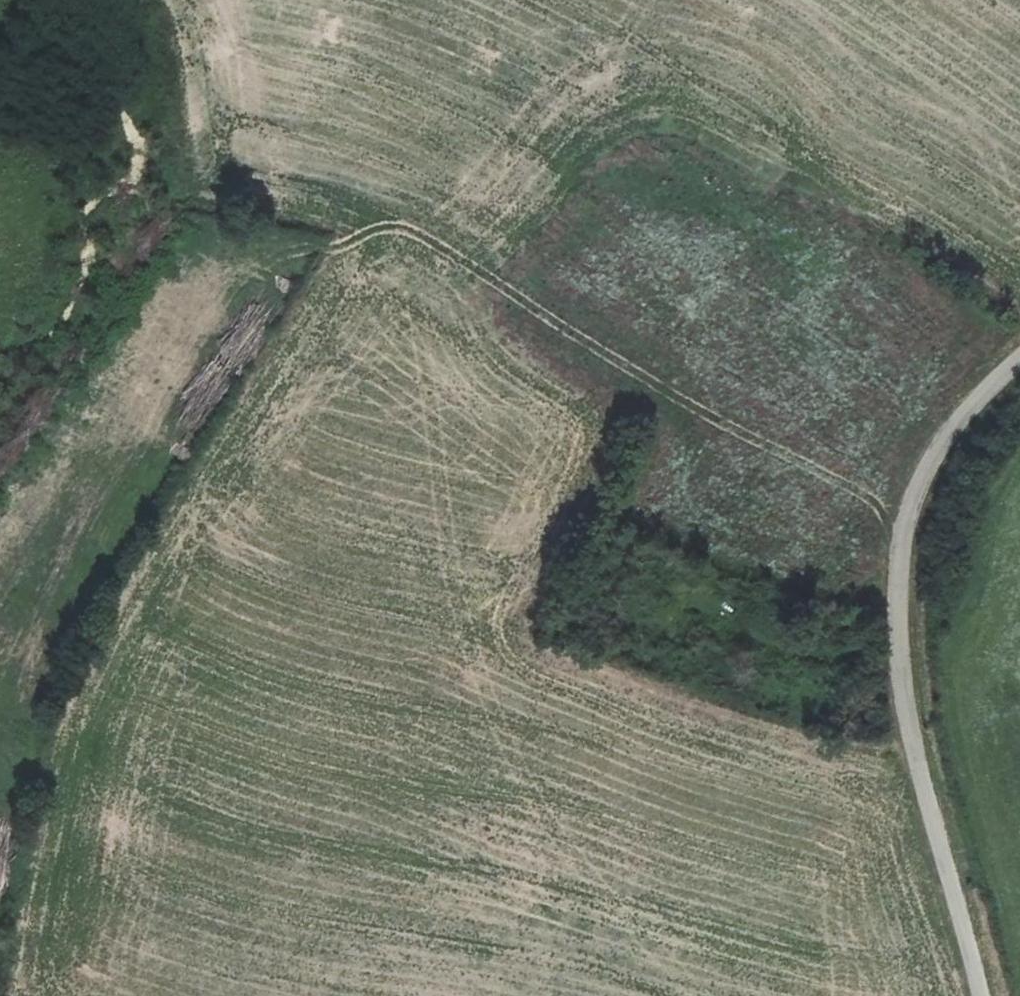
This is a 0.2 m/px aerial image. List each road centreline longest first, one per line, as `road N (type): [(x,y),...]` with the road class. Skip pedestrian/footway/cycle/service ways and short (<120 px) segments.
road 1 (unclassified): [(1019,358),(964,413),(930,464),(913,498),(900,564),(904,699),(981,995)]

